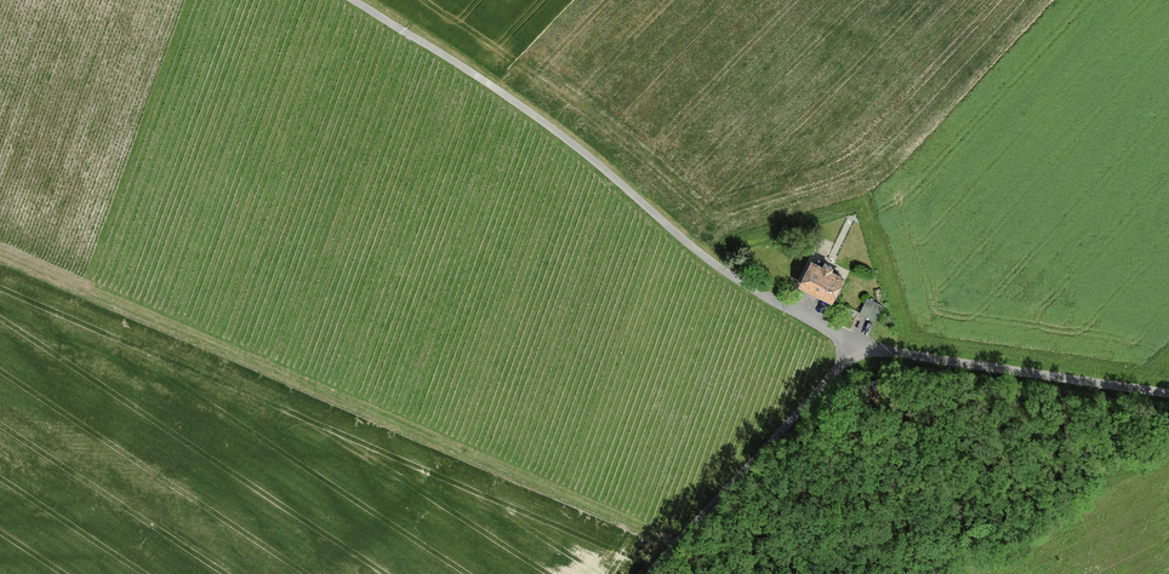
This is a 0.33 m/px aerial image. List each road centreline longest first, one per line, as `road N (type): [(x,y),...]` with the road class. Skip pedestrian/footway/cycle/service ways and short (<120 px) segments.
road 1 (track): [(0,253),(678,543)]
road 2 (track): [(768,296),(694,248),(541,120),(354,0)]
road 3 (unclassified): [(1168,394),(860,347),(768,296)]
road 4 (track): [(860,347),(651,573)]

